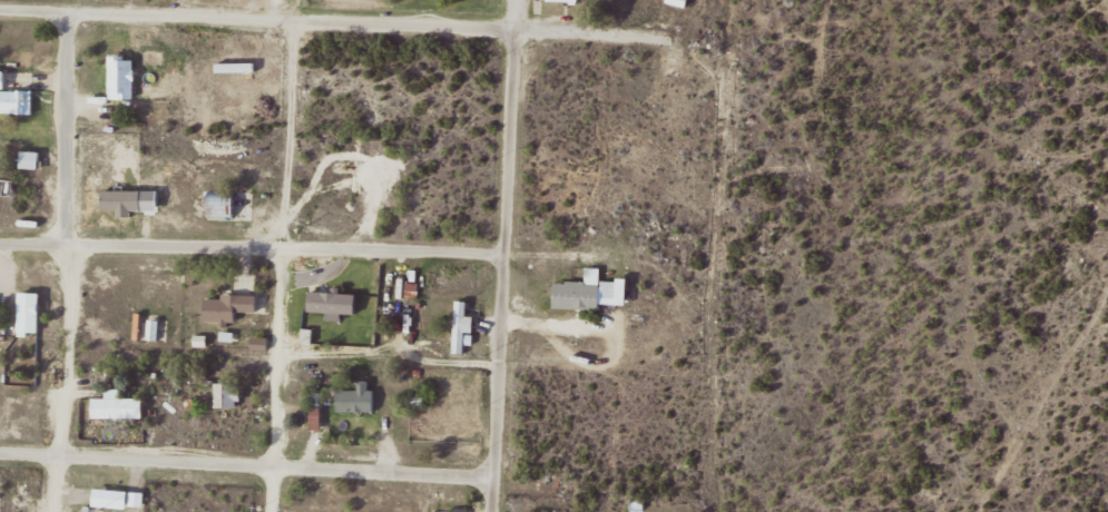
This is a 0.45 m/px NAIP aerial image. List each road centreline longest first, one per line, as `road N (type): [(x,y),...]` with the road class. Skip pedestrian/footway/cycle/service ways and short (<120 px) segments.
road 1 (residential): [(674,39),(0,10)]
road 2 (residential): [(519,0),(494,511)]
road 3 (residential): [(0,243),(507,254)]
road 4 (residential): [(60,511),(70,14)]
road 5 (residential): [(496,477),(0,454)]
road 6 (residential): [(275,511),(286,250)]

